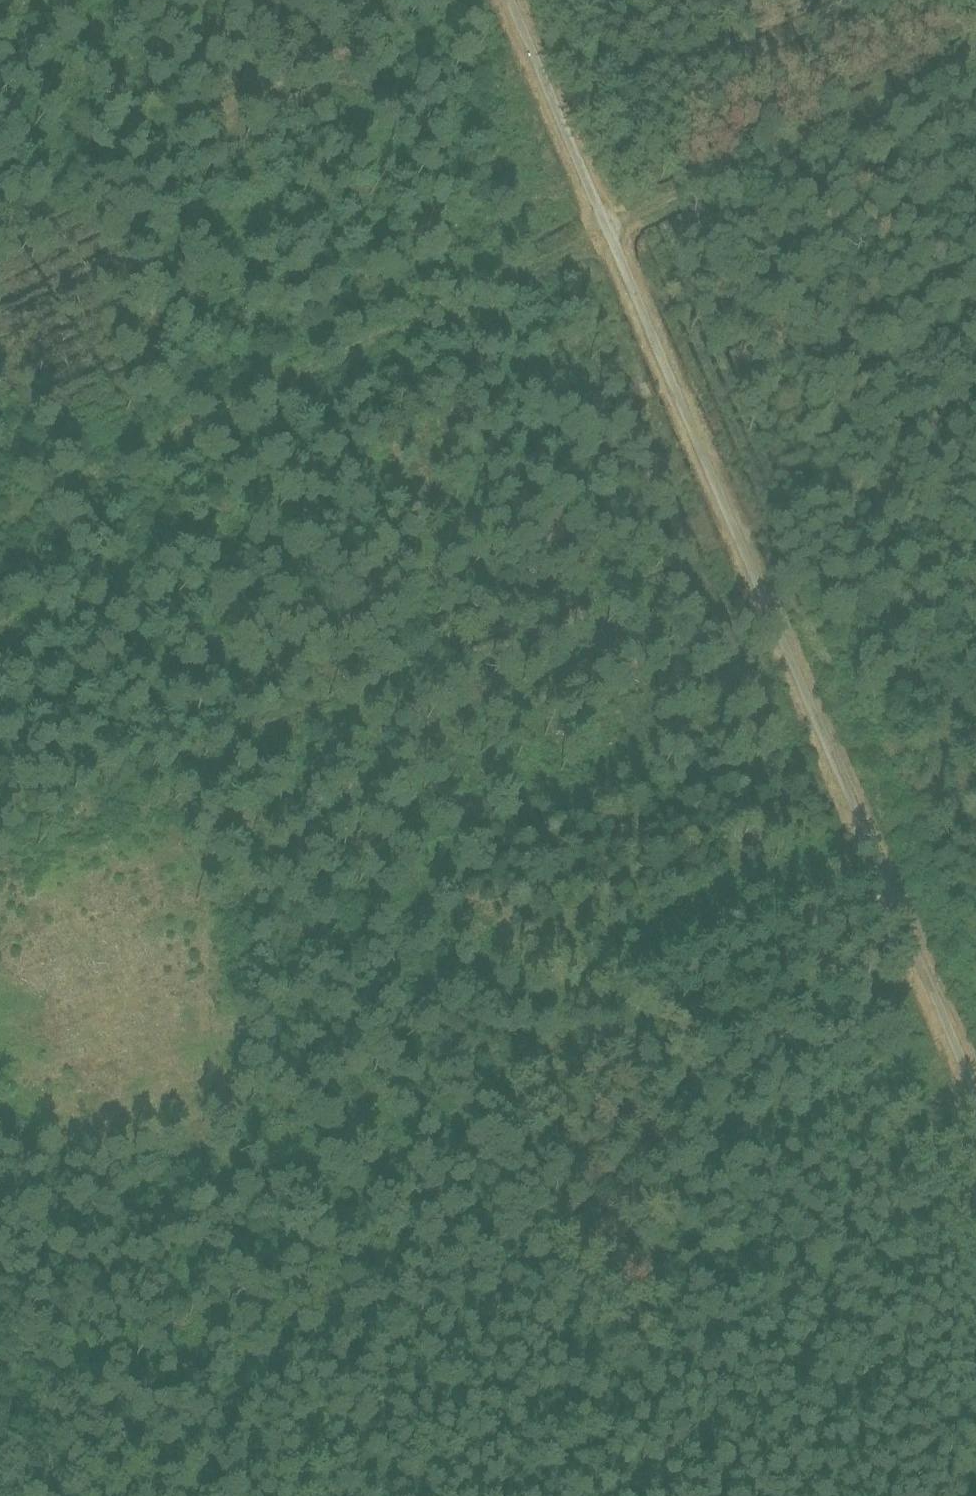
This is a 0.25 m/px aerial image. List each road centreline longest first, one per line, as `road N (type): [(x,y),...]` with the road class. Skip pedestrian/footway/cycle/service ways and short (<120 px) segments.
road 1 (track): [(606,230),(975,1107)]
road 2 (track): [(502,0),(606,230),(975,53)]

